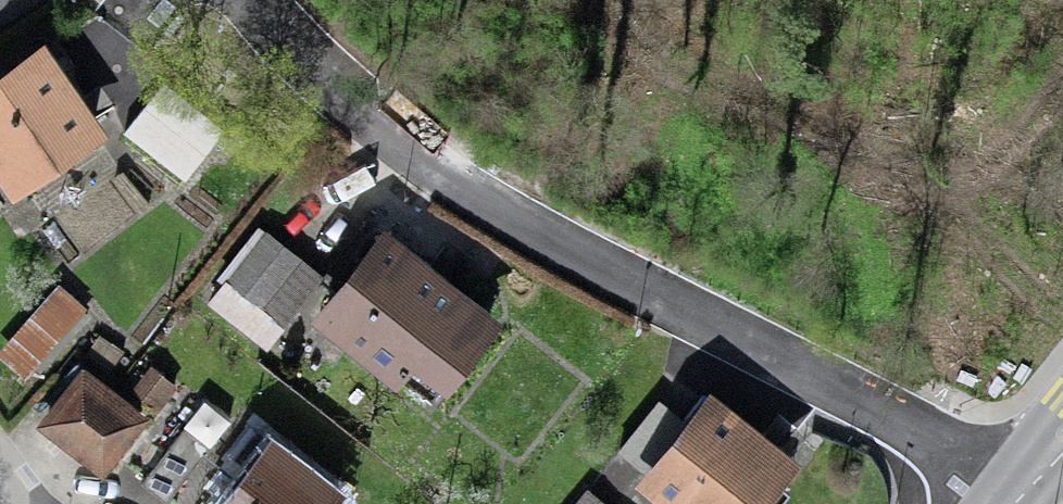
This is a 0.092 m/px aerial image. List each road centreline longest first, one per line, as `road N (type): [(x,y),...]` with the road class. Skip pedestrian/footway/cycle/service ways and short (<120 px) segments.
road 1 (residential): [(1021,503),(971,468),(373,139),(334,109),(247,0)]

